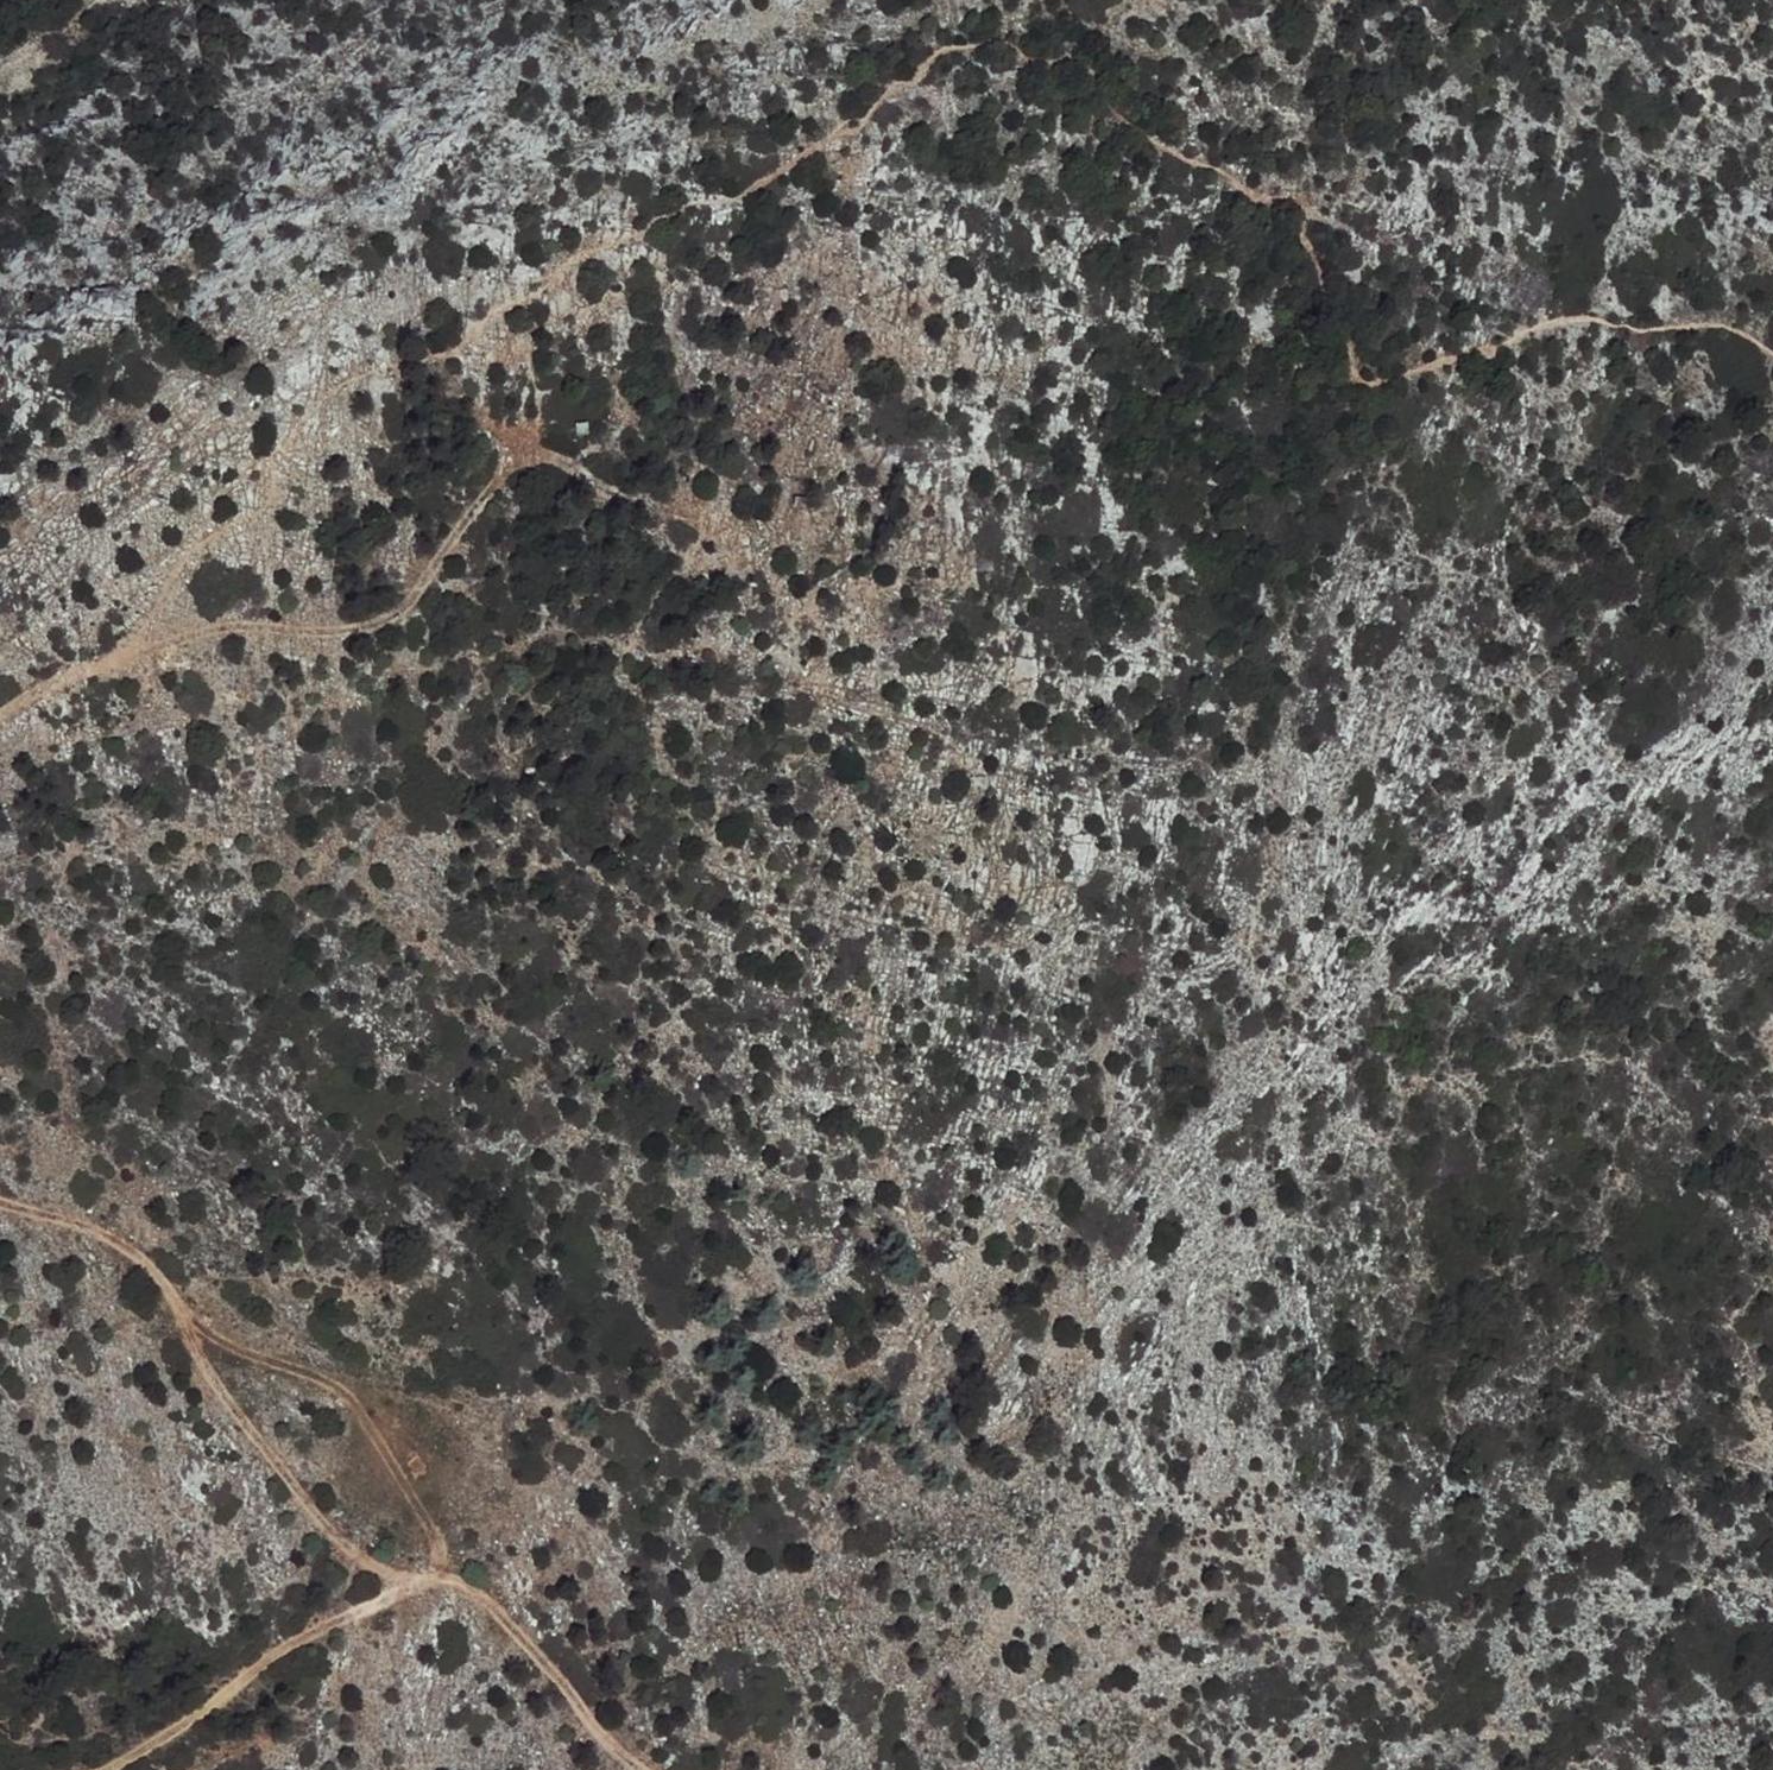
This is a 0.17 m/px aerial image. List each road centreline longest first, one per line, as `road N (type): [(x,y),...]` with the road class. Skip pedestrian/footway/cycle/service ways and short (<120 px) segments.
road 1 (track): [(0,1203),(98,1234),(159,1275),(206,1378),(305,1506),(406,1585),(244,1677),(146,1752),(101,1769)]
road 2 (track): [(406,1585),(461,1578),(471,1584),(533,1638),(597,1723),(646,1769)]

